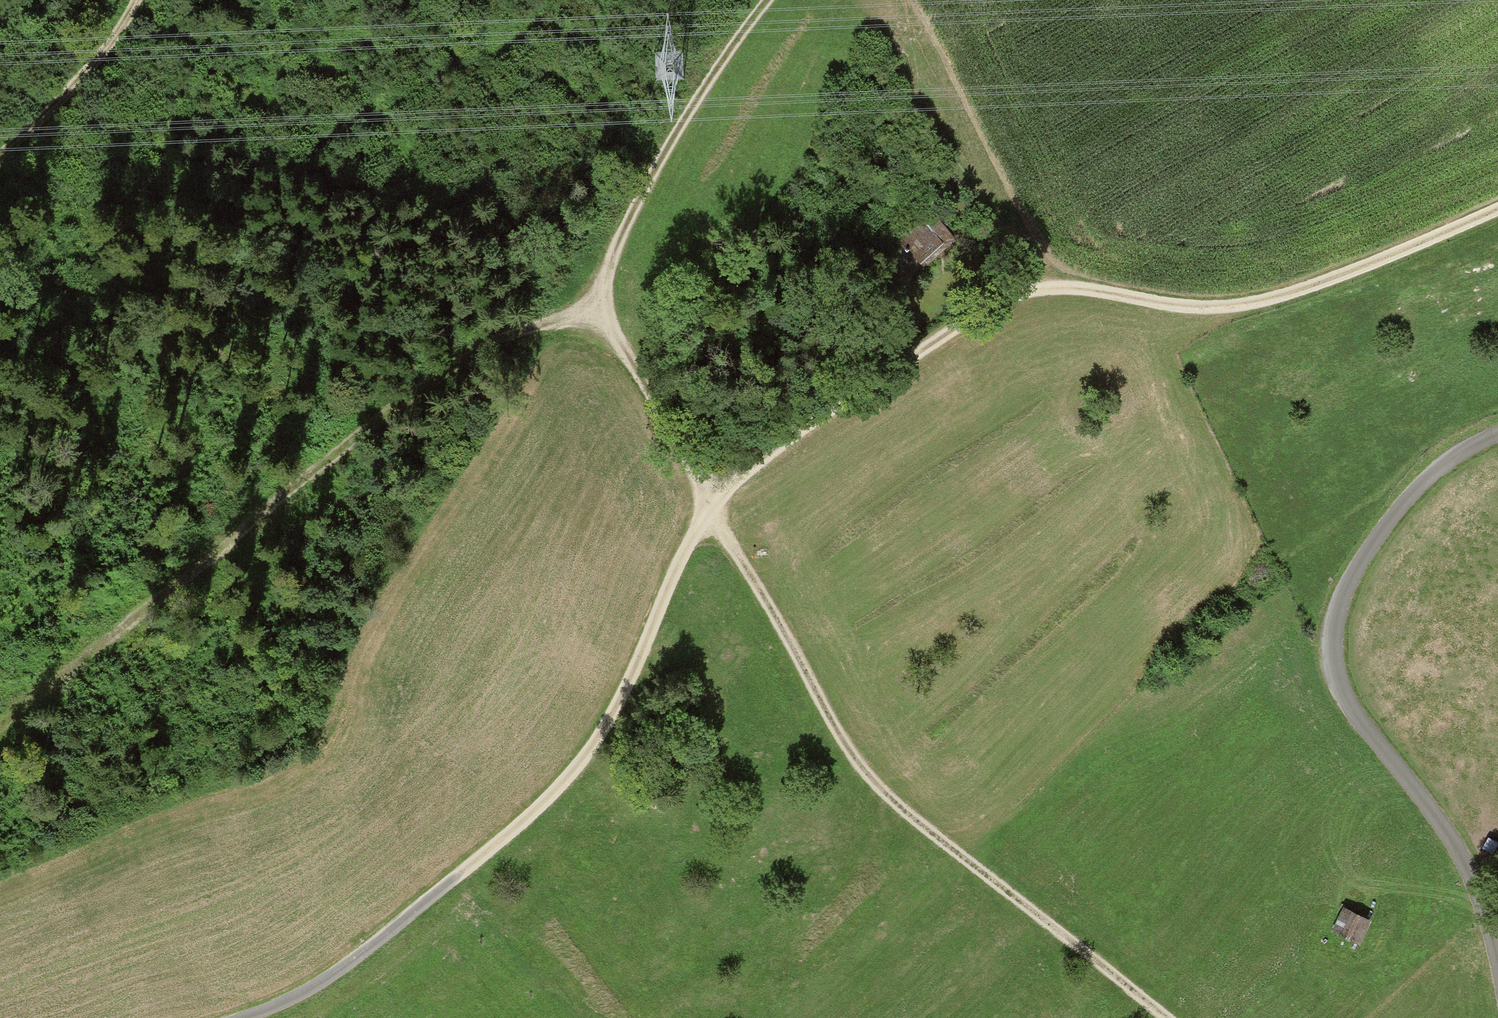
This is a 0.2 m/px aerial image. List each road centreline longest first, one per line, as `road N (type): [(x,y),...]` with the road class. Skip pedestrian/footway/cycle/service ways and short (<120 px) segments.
road 1 (track): [(1497,212),(1278,301),(1188,310),(1034,289),(807,417),(686,543),(579,767),(365,950),(284,1001),(237,1017)]
road 2 (track): [(43,697),(499,351),(599,317),(621,225),(767,0)]
road 3 (track): [(599,317),(837,742),(895,809),(1157,1017)]
road 4 (unclassified): [(1497,999),(1473,891),(1418,797),(1356,727),(1335,689),(1327,651),(1355,567),(1390,515),(1462,447),(1497,433)]
road 5 (track): [(0,158),(127,23),(135,0)]

